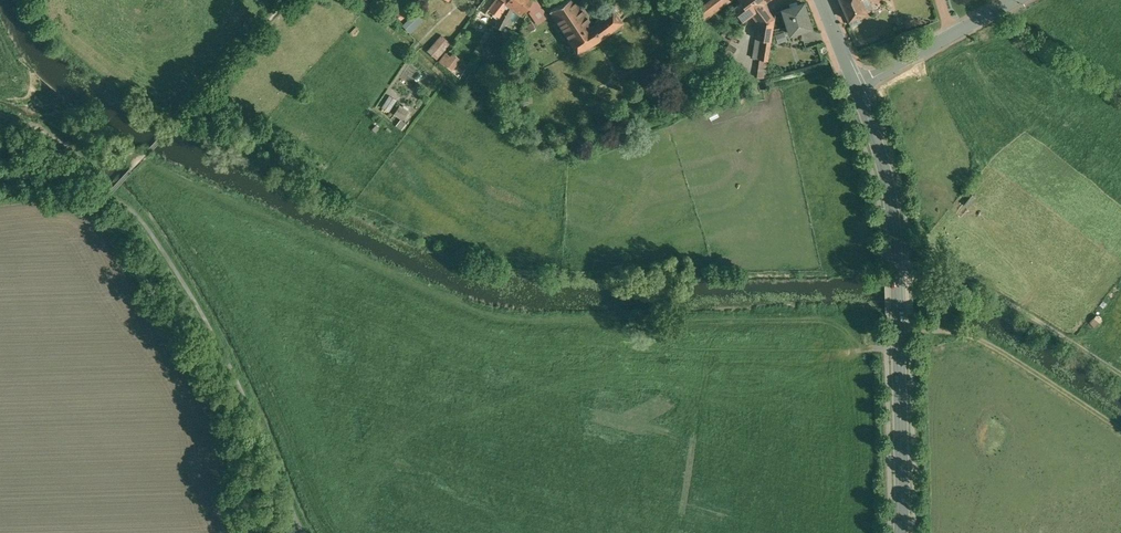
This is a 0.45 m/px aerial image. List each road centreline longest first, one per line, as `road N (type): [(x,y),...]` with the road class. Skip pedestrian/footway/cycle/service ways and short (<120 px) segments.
road 1 (secondary): [(901,532),(894,235),(856,84)]
road 2 (track): [(909,260),(958,270),(1120,371)]
road 3 (track): [(1120,424),(985,336),(911,321)]

